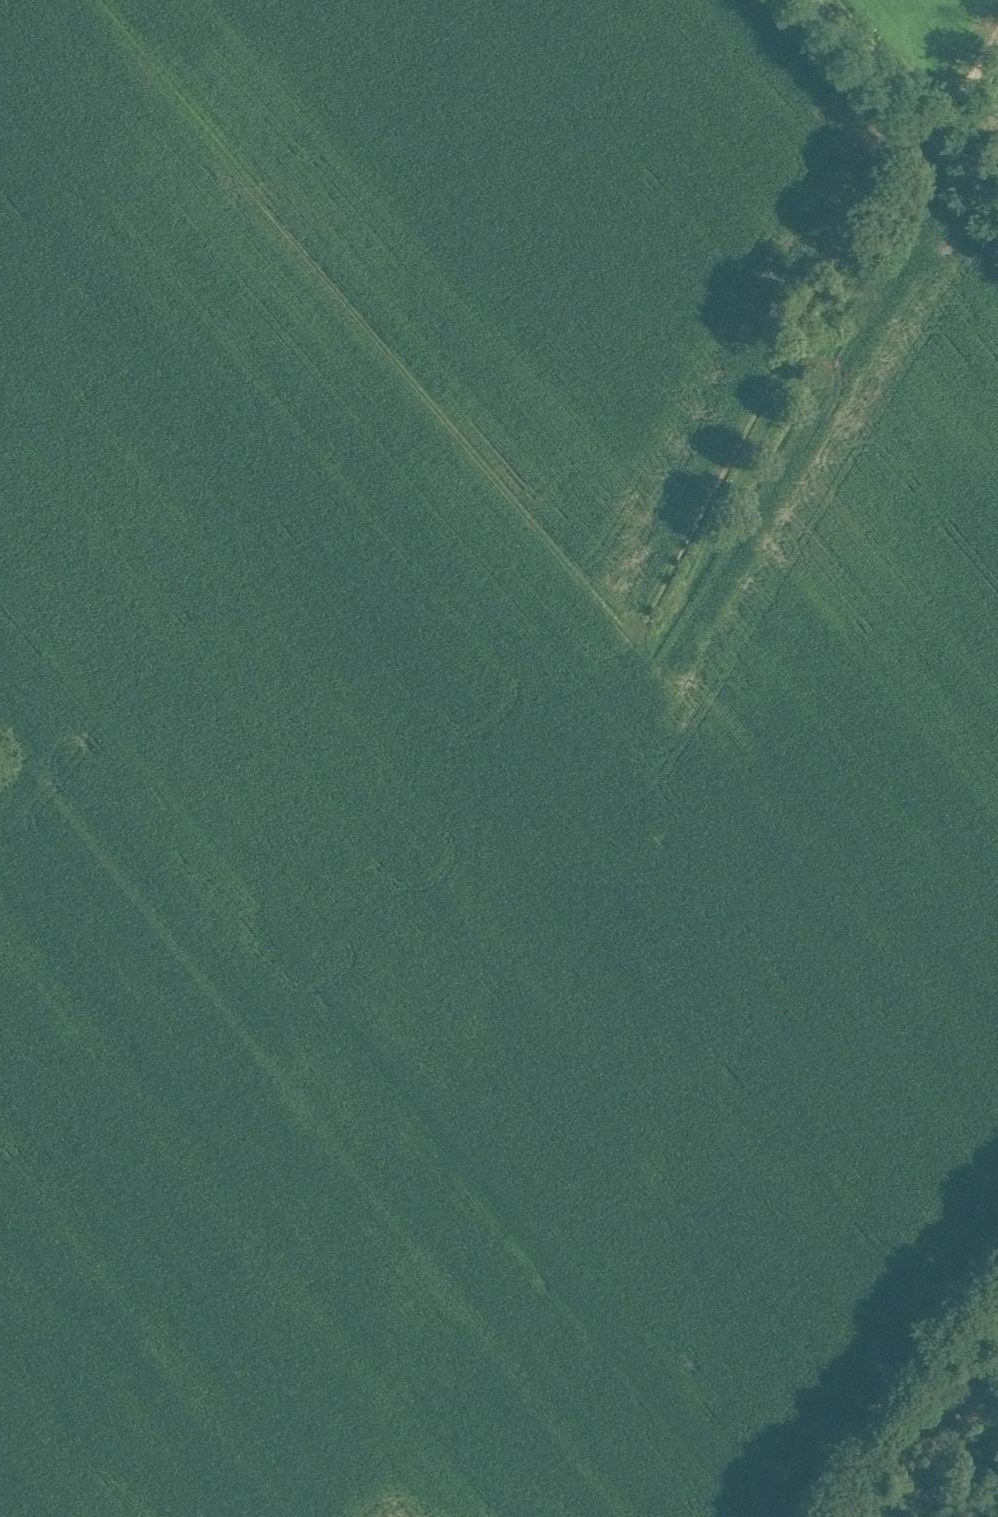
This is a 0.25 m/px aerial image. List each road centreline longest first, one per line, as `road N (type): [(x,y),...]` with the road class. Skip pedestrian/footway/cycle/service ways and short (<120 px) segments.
road 1 (unclassified): [(801,1516),(997,1251)]
road 2 (unclassified): [(997,216),(816,0)]
road 3 (track): [(997,30),(938,140)]

